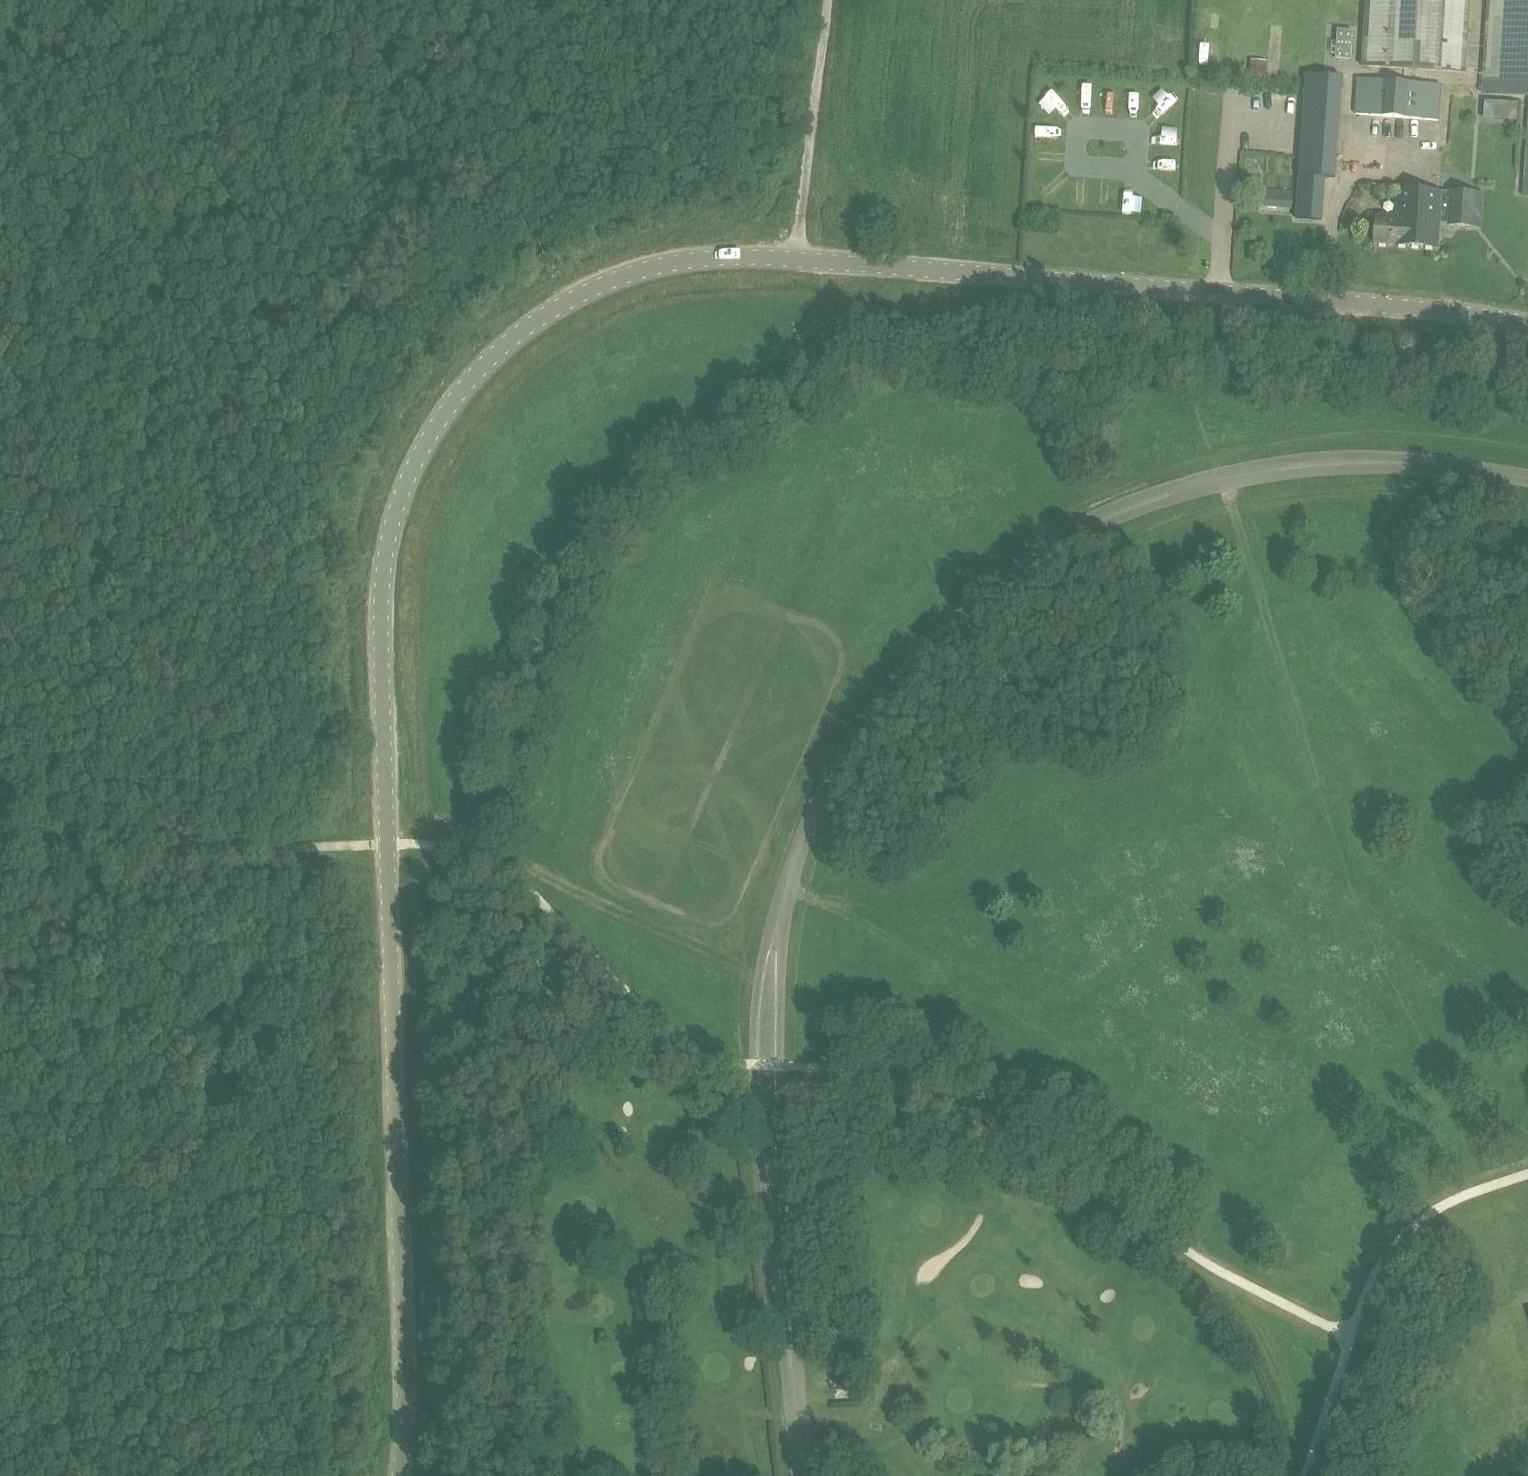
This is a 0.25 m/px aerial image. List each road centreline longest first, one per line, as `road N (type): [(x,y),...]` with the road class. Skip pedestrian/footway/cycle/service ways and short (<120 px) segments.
road 1 (tertiary): [(401,1475),(406,1403),(382,604),(403,496),(434,430),(479,371),(534,323),(593,289),(657,267),(724,257),(1124,284),(1527,324)]
road 2 (track): [(796,260),(828,0)]

